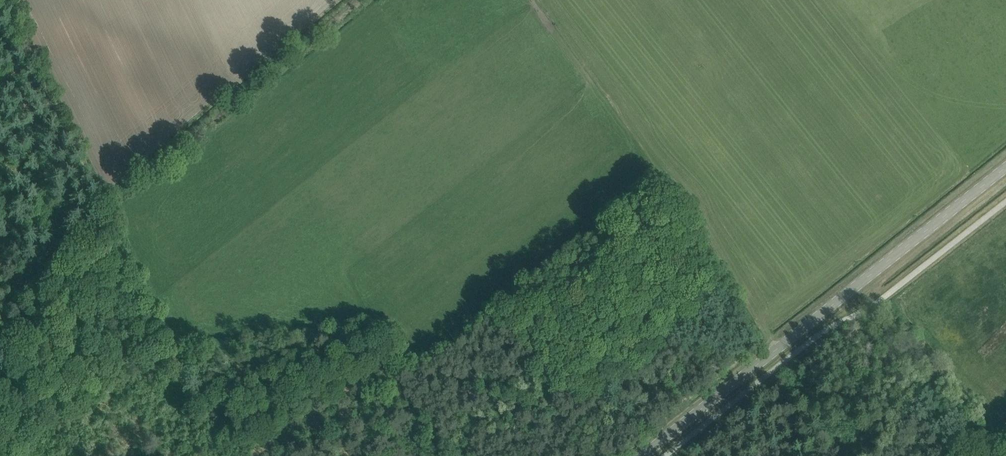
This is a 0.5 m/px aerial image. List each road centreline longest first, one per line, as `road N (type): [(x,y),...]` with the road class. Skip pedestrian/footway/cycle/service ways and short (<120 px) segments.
road 1 (tertiary): [(641,455),(1005,165)]
road 2 (track): [(0,396),(123,198),(285,58)]

